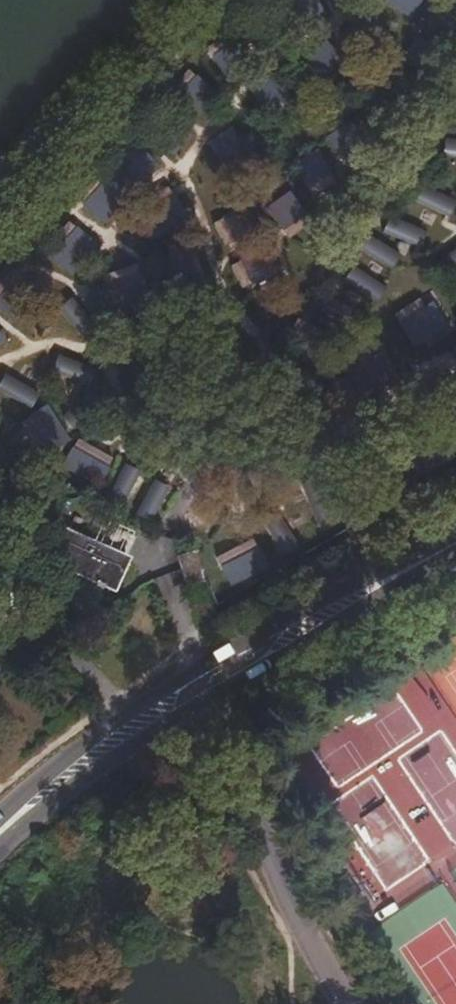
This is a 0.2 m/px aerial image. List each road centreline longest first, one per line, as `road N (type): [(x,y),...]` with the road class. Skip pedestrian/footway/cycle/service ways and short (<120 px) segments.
road 1 (unclassified): [(199,688),(286,891),(349,1003)]
road 2 (primary): [(455,542),(199,688)]
road 3 (primary): [(199,688),(112,741),(0,833)]

